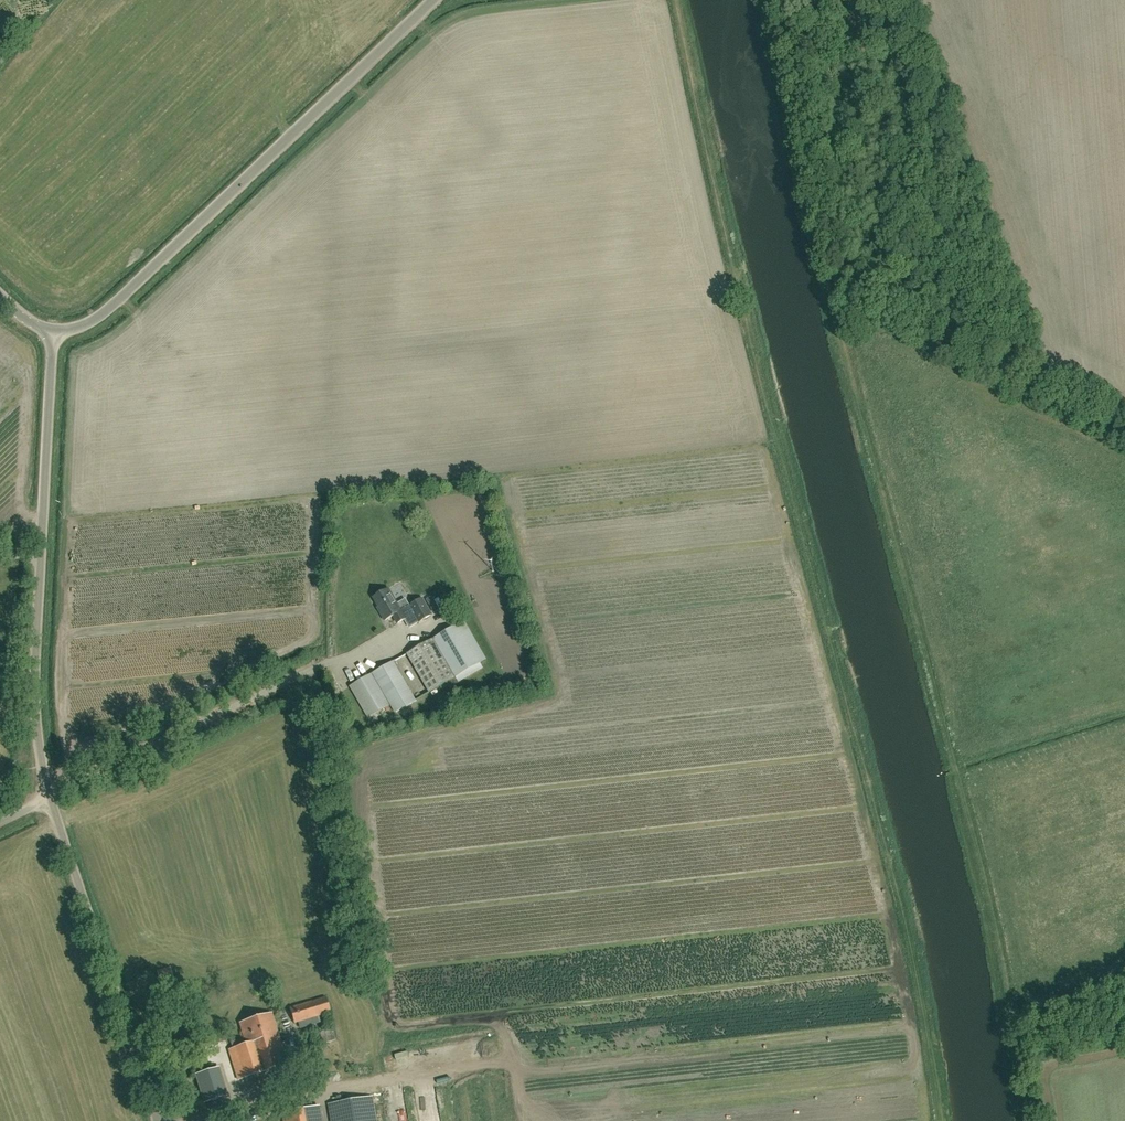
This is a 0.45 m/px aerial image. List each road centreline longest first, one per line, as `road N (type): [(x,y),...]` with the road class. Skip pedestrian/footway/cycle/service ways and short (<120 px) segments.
road 1 (track): [(939,1120),(920,986),(723,231),(677,0)]
road 2 (track): [(1027,1120),(1001,953),(810,217),(768,0)]
road 3 (unclassified): [(57,329),(102,314),(432,0)]
road 4 (unclassified): [(49,797),(35,692),(57,329)]
road 5 (unclassified): [(158,1120),(49,797)]

